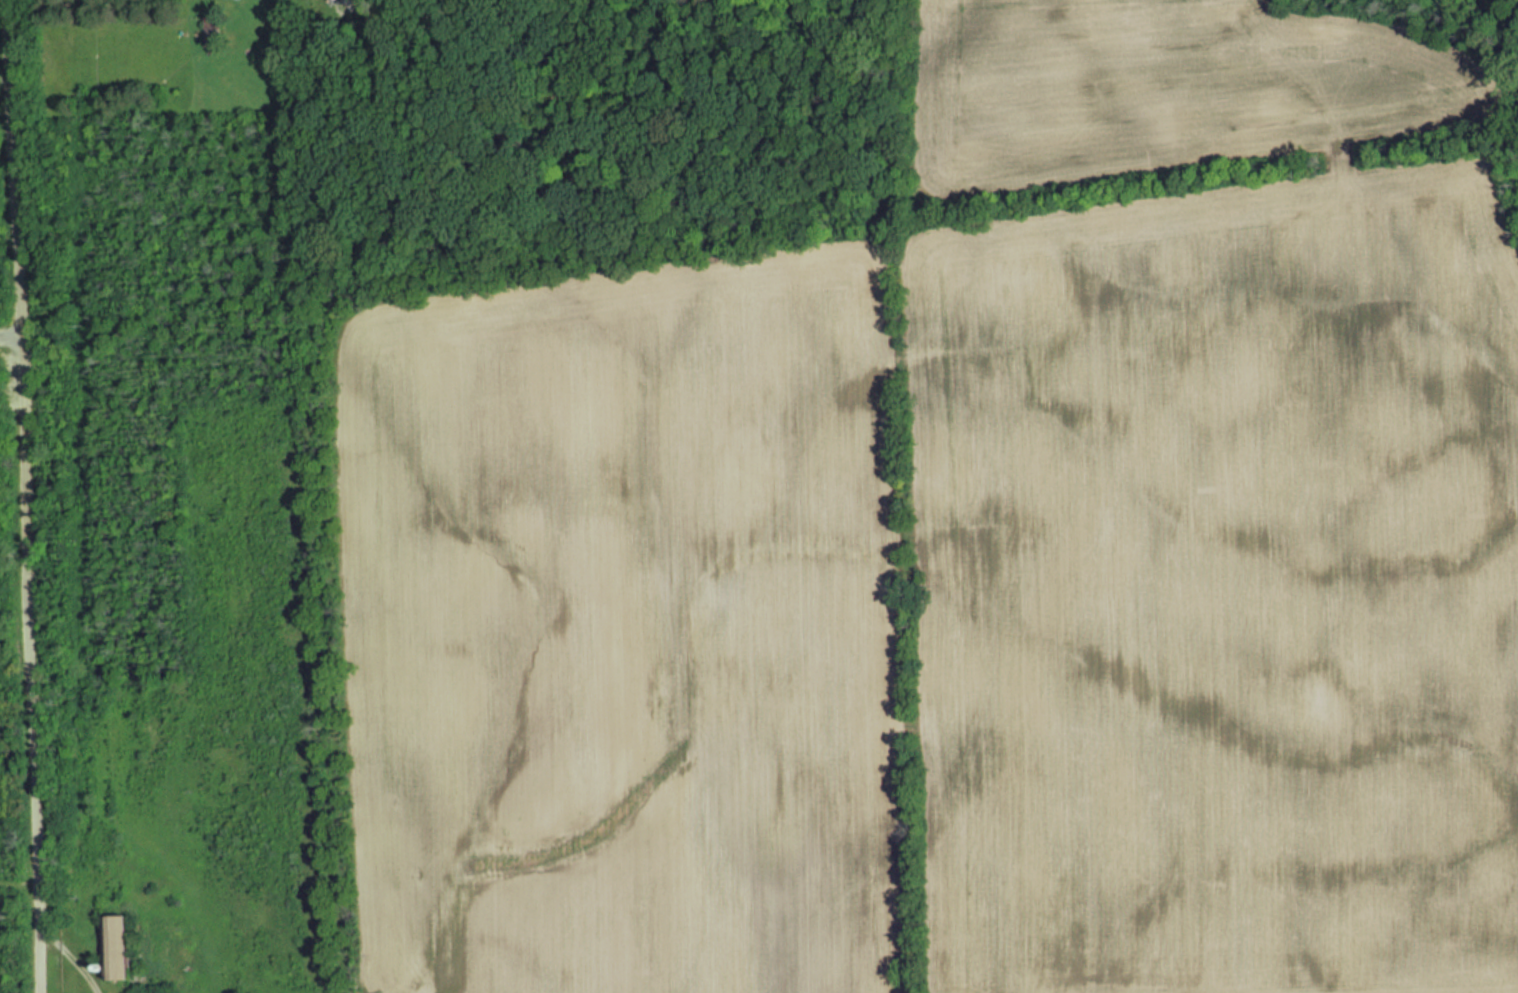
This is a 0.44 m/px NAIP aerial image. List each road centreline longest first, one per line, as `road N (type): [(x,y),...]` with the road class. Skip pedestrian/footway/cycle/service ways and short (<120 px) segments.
road 1 (residential): [(9,0),(39,992)]

